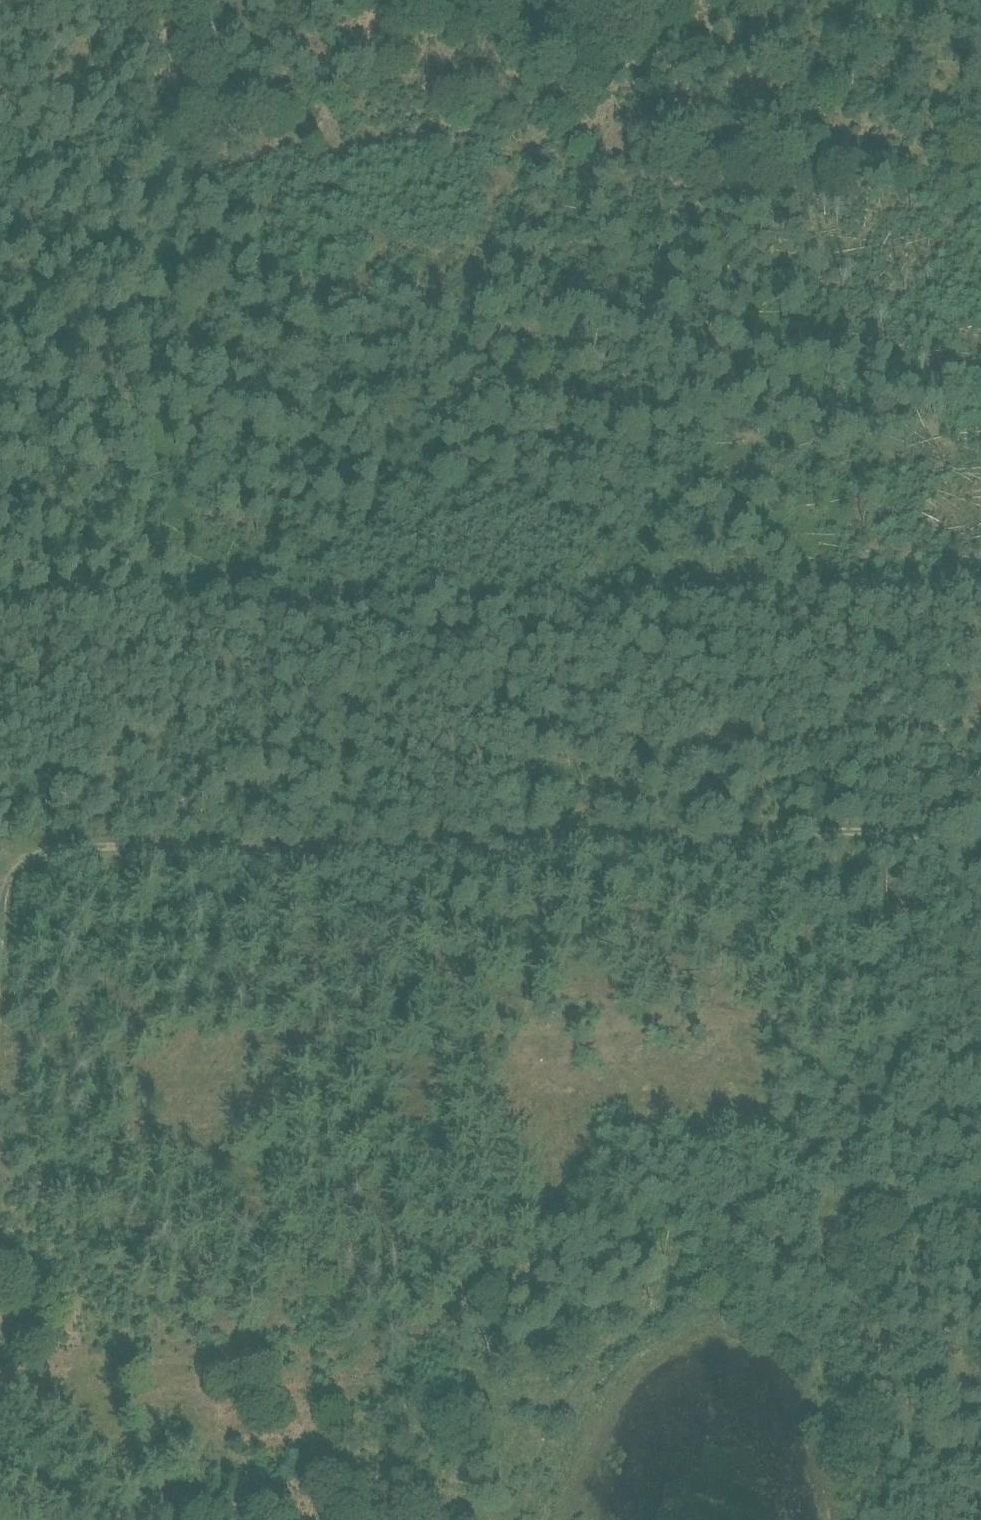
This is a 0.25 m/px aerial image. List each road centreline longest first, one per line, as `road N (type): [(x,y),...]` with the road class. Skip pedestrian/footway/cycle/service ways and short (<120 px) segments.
road 1 (track): [(980,727),(759,748),(693,763),(566,846),(980,837)]
road 2 (track): [(566,846),(0,864)]

